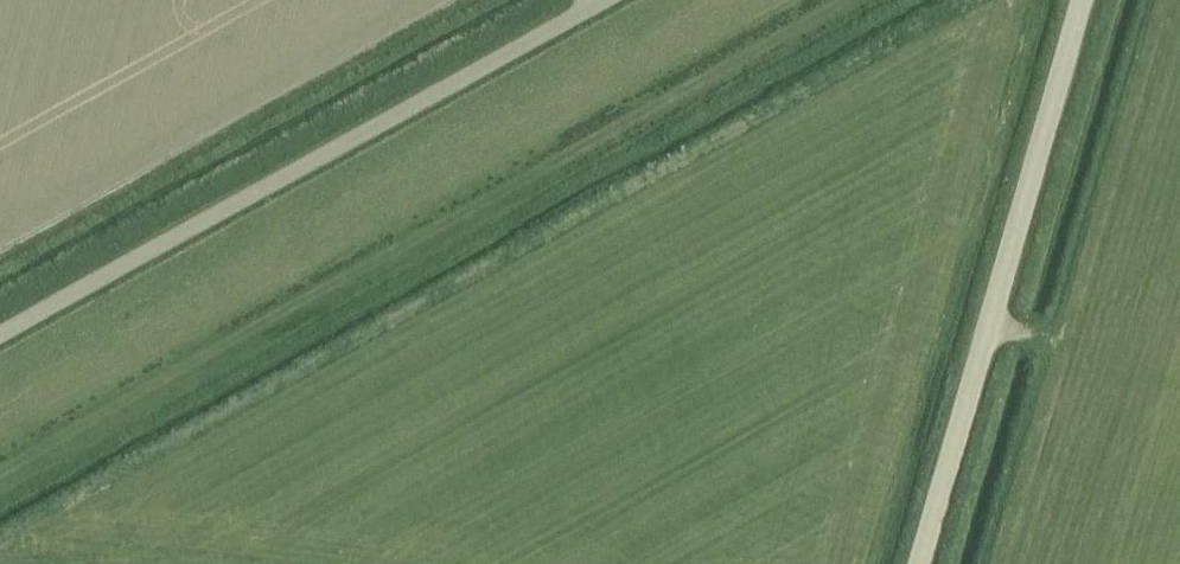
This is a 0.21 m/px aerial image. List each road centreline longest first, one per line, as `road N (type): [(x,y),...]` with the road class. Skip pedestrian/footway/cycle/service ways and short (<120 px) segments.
road 1 (unclassified): [(606,0),(0,335)]
road 2 (unclassified): [(919,563),(1081,0)]

